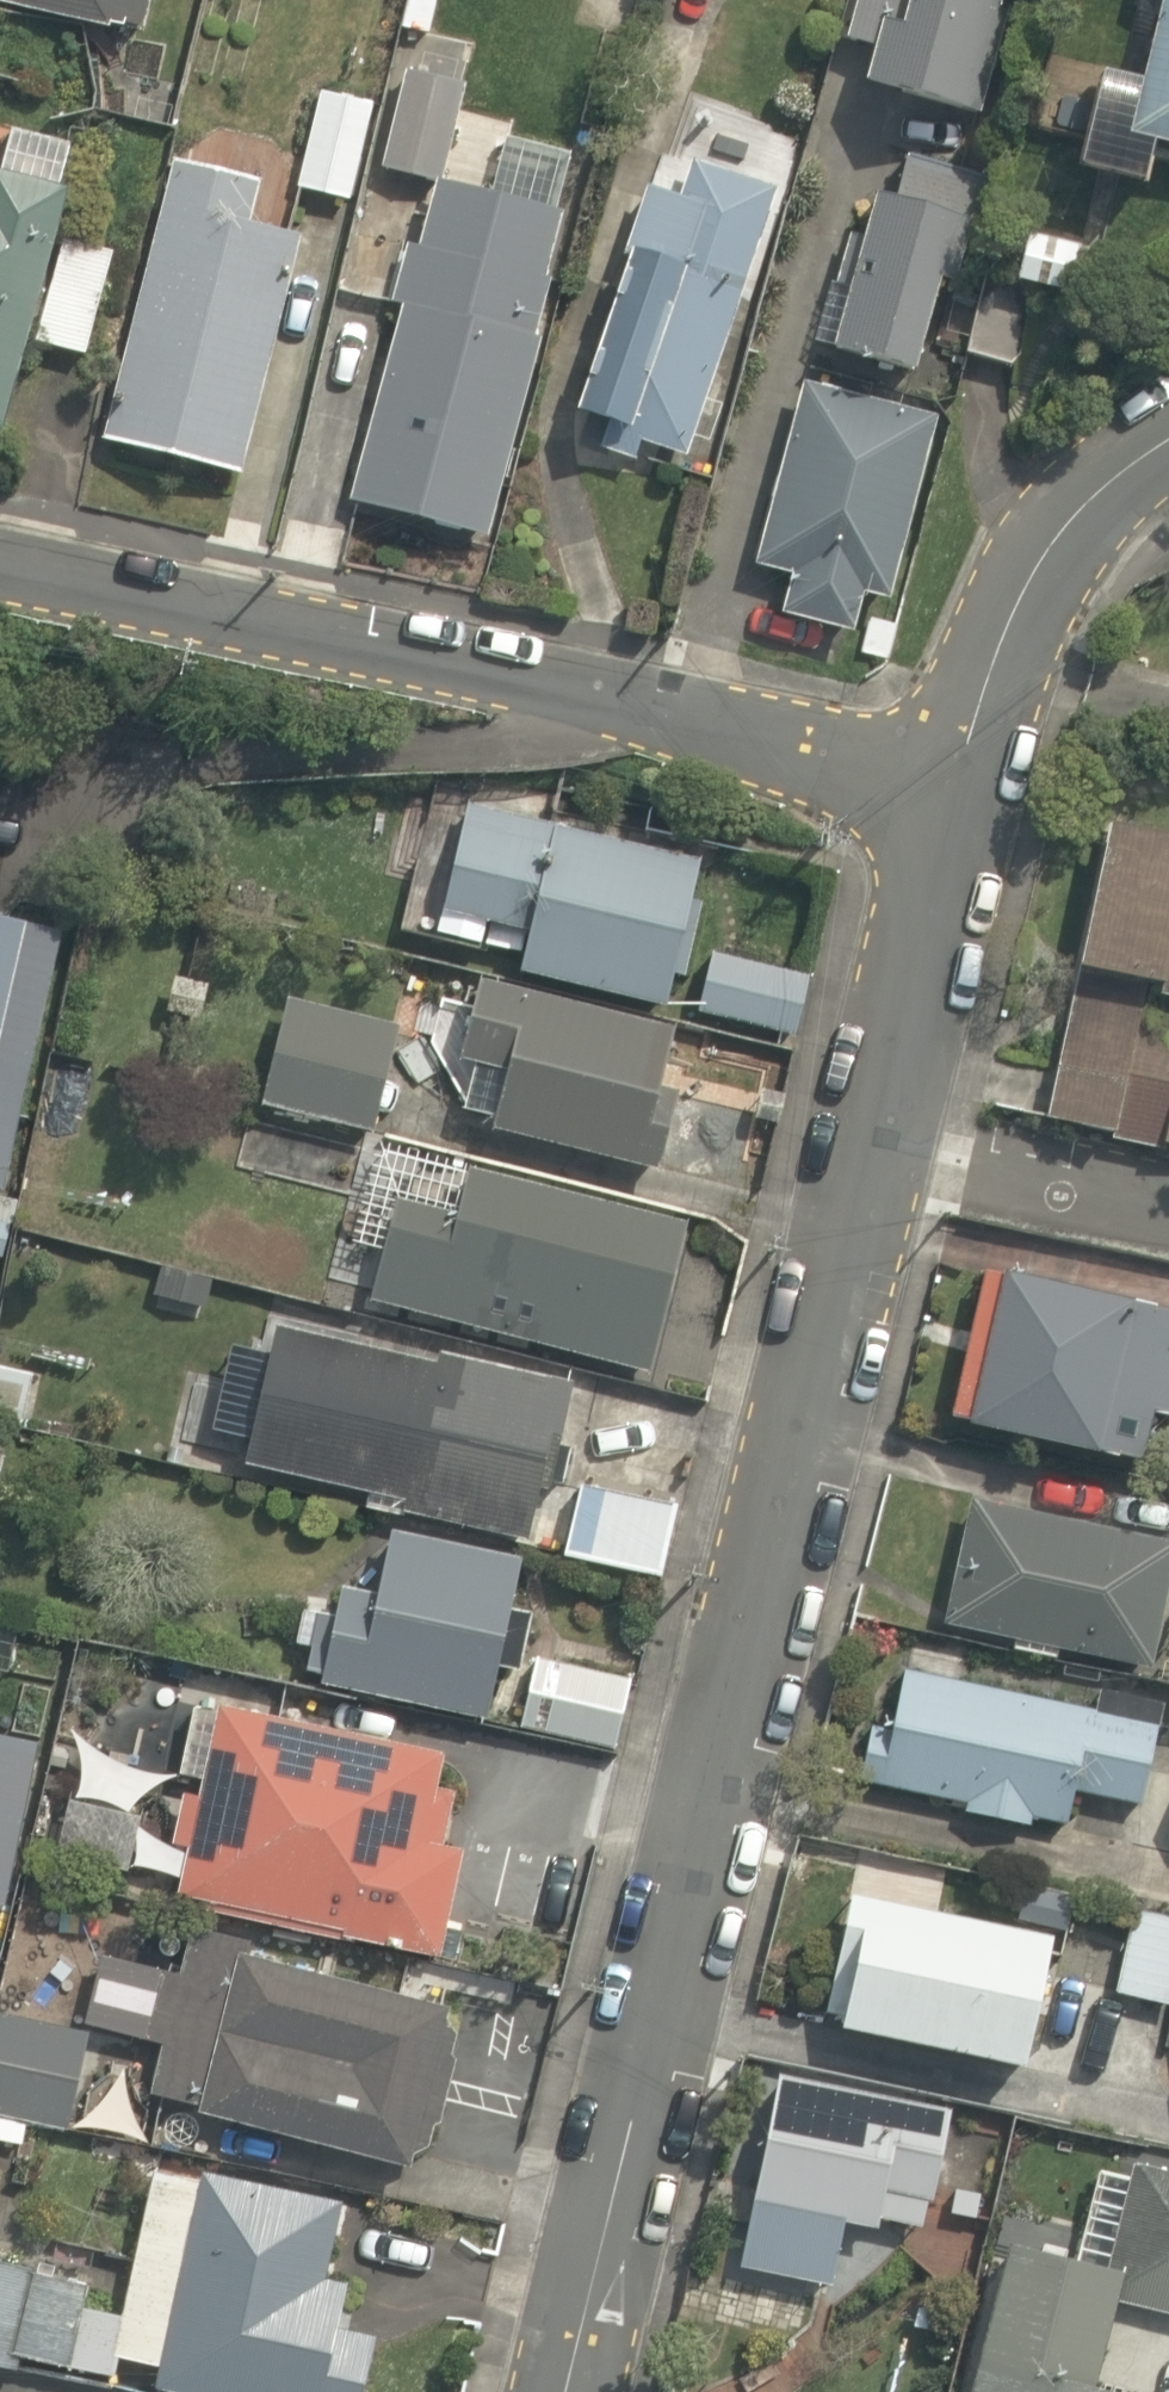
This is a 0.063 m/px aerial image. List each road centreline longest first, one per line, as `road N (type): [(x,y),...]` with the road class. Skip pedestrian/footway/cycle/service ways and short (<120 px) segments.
road 1 (residential): [(567,2391),(955,768)]
road 2 (residential): [(0,578),(955,768)]
road 3 (residential): [(955,768),(1028,591),(1068,527),(1168,446)]

